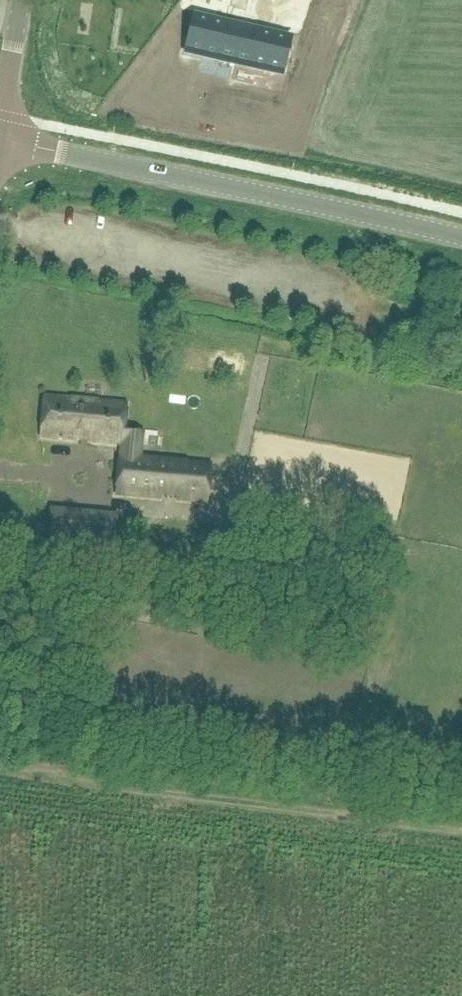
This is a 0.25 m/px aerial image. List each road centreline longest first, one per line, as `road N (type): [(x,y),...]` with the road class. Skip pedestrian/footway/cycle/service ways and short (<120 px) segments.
road 1 (tertiary): [(461,238),(0,141)]
road 2 (track): [(0,767),(461,828)]

